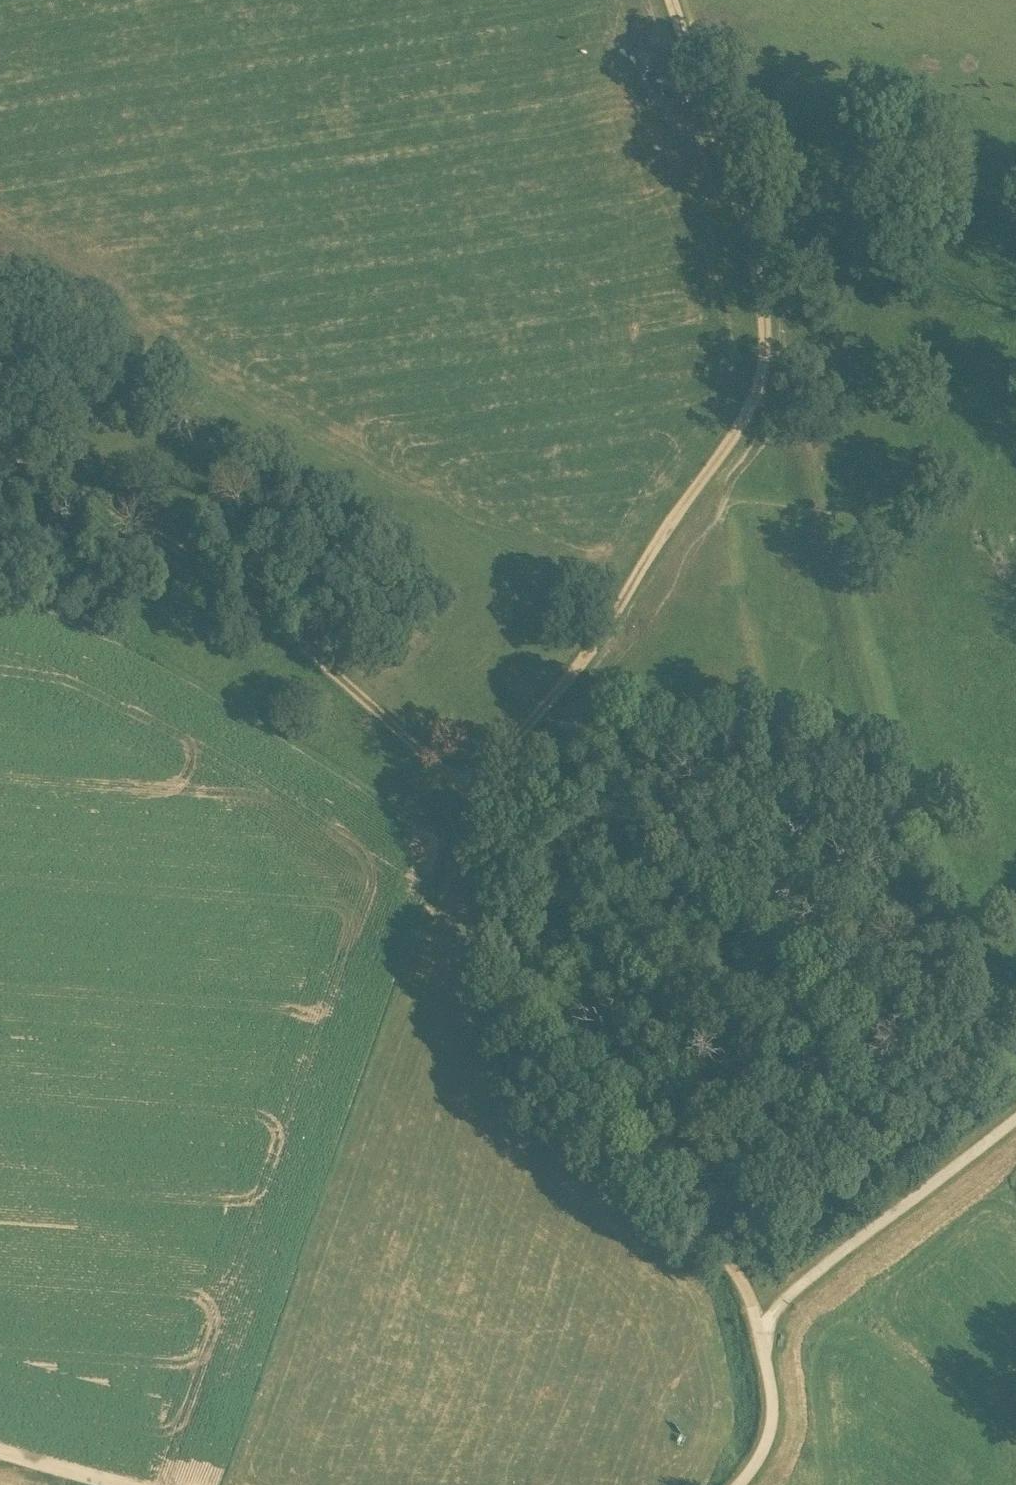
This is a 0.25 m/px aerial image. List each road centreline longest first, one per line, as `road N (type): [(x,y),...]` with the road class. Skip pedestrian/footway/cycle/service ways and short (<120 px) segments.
road 1 (track): [(666,0),(763,308),(767,367),(753,413),(625,607),(472,797)]
road 2 (track): [(472,797),(486,917),(513,1030),(560,1111),(732,1275),(759,1340)]
road 3 (track): [(472,797),(316,661),(177,556),(0,468)]

